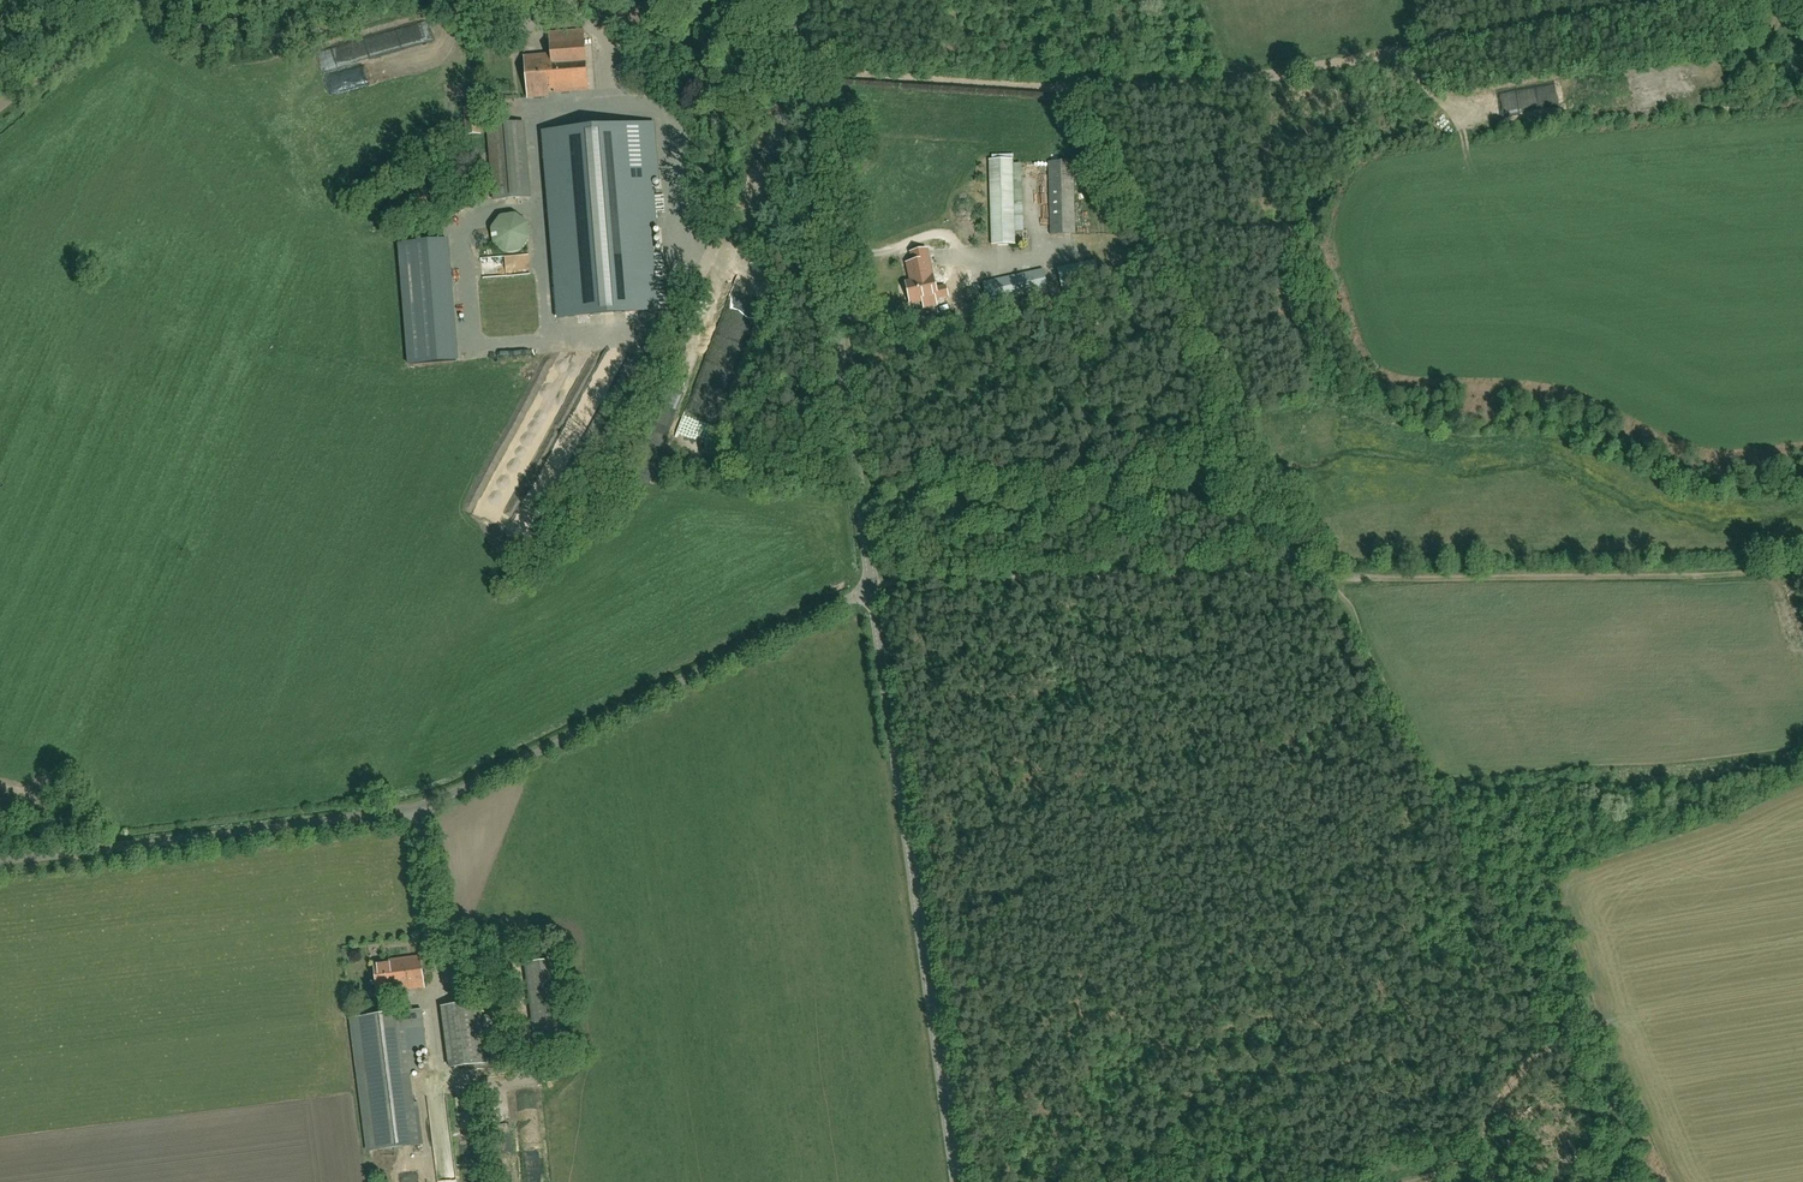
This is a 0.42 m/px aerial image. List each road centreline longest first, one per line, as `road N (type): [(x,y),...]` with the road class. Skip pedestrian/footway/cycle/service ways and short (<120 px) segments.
road 1 (unclassified): [(0,861),(420,807),(872,585)]
road 2 (track): [(1324,579),(1635,1181)]
road 3 (track): [(1681,0),(1209,86),(1065,88)]
road 4 (tertiary): [(956,1181),(872,585)]
road 5 (tertiary): [(872,585),(802,69),(806,0)]
road 6 (track): [(1065,88),(1320,572)]
road 7 (track): [(1324,579),(1802,571)]
road 8 (track): [(872,585),(1320,572)]
road 9 (track): [(1065,88),(802,69)]
road 10 (track): [(1438,1181),(1536,1058),(1608,1020)]
road 11 (unclassified): [(0,100),(145,0)]

